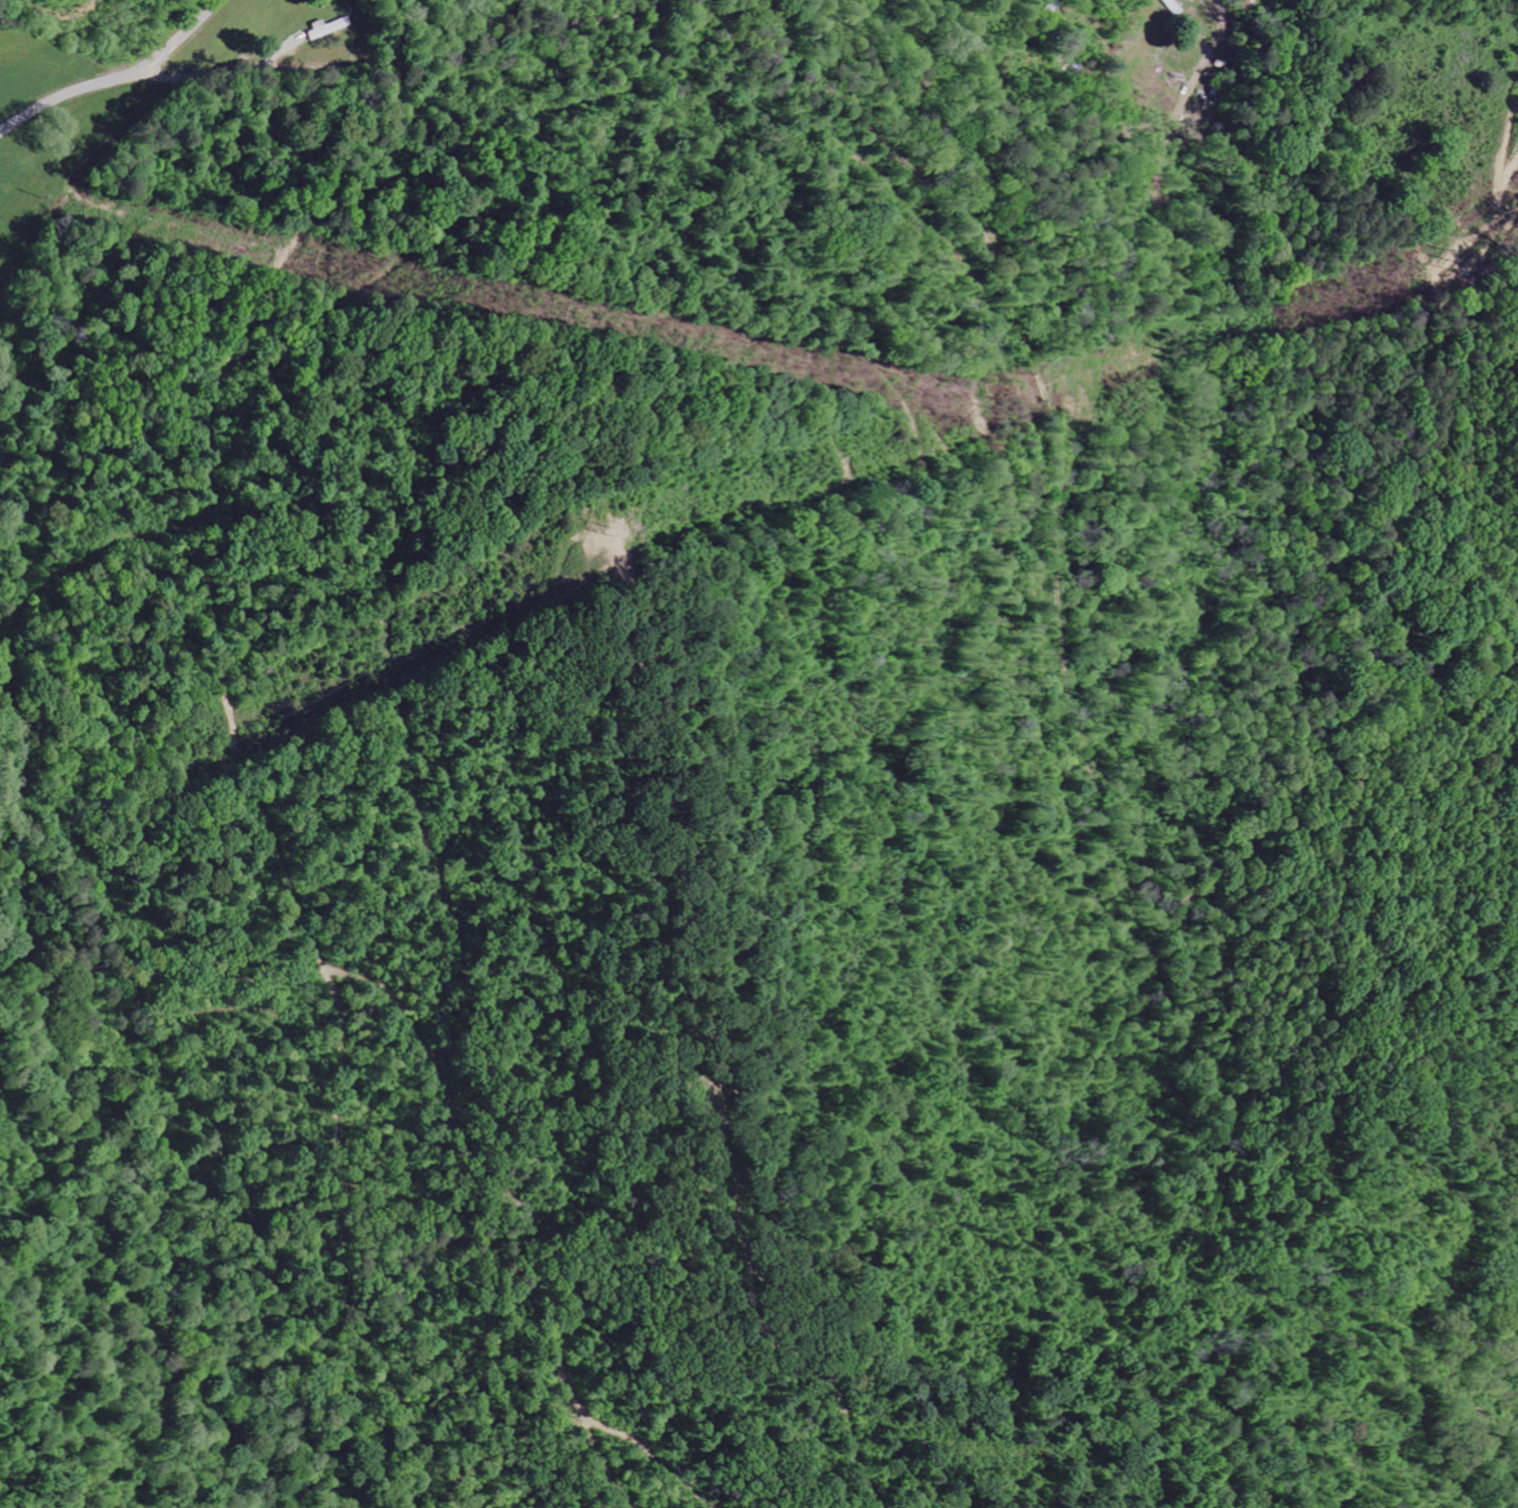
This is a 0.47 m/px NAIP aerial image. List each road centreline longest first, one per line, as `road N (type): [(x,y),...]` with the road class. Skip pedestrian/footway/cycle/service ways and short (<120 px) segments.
road 1 (residential): [(0,129),(56,97),(150,62),(223,0)]

